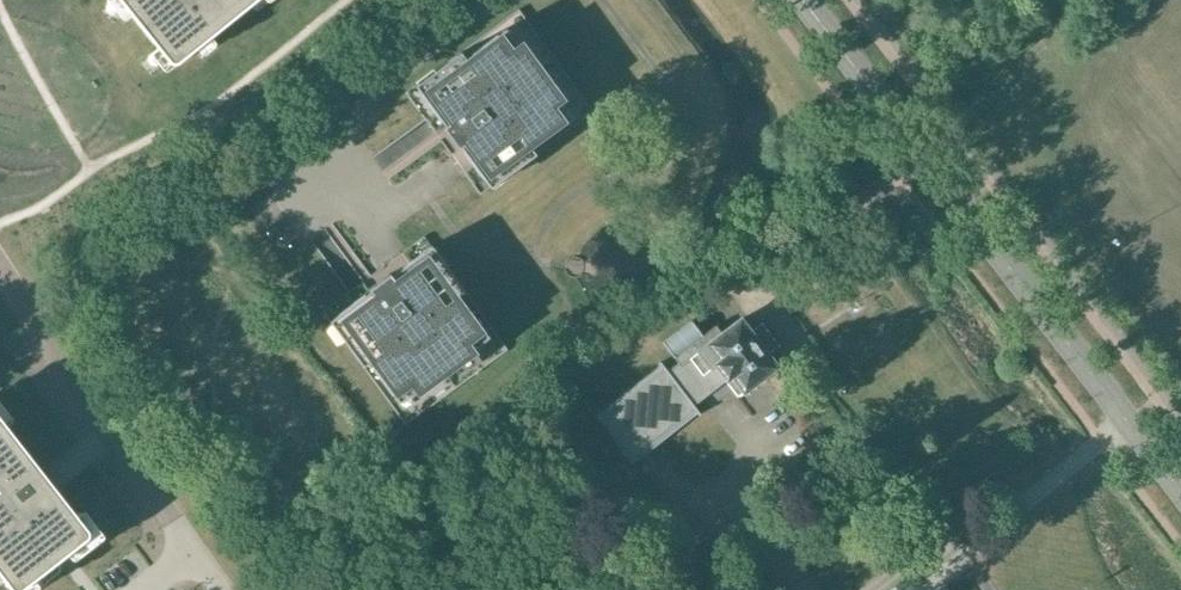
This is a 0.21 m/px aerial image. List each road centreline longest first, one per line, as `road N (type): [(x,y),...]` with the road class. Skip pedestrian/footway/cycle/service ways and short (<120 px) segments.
road 1 (tertiary): [(1180,489),(802,0)]
road 2 (residential): [(194,555),(0,270)]

